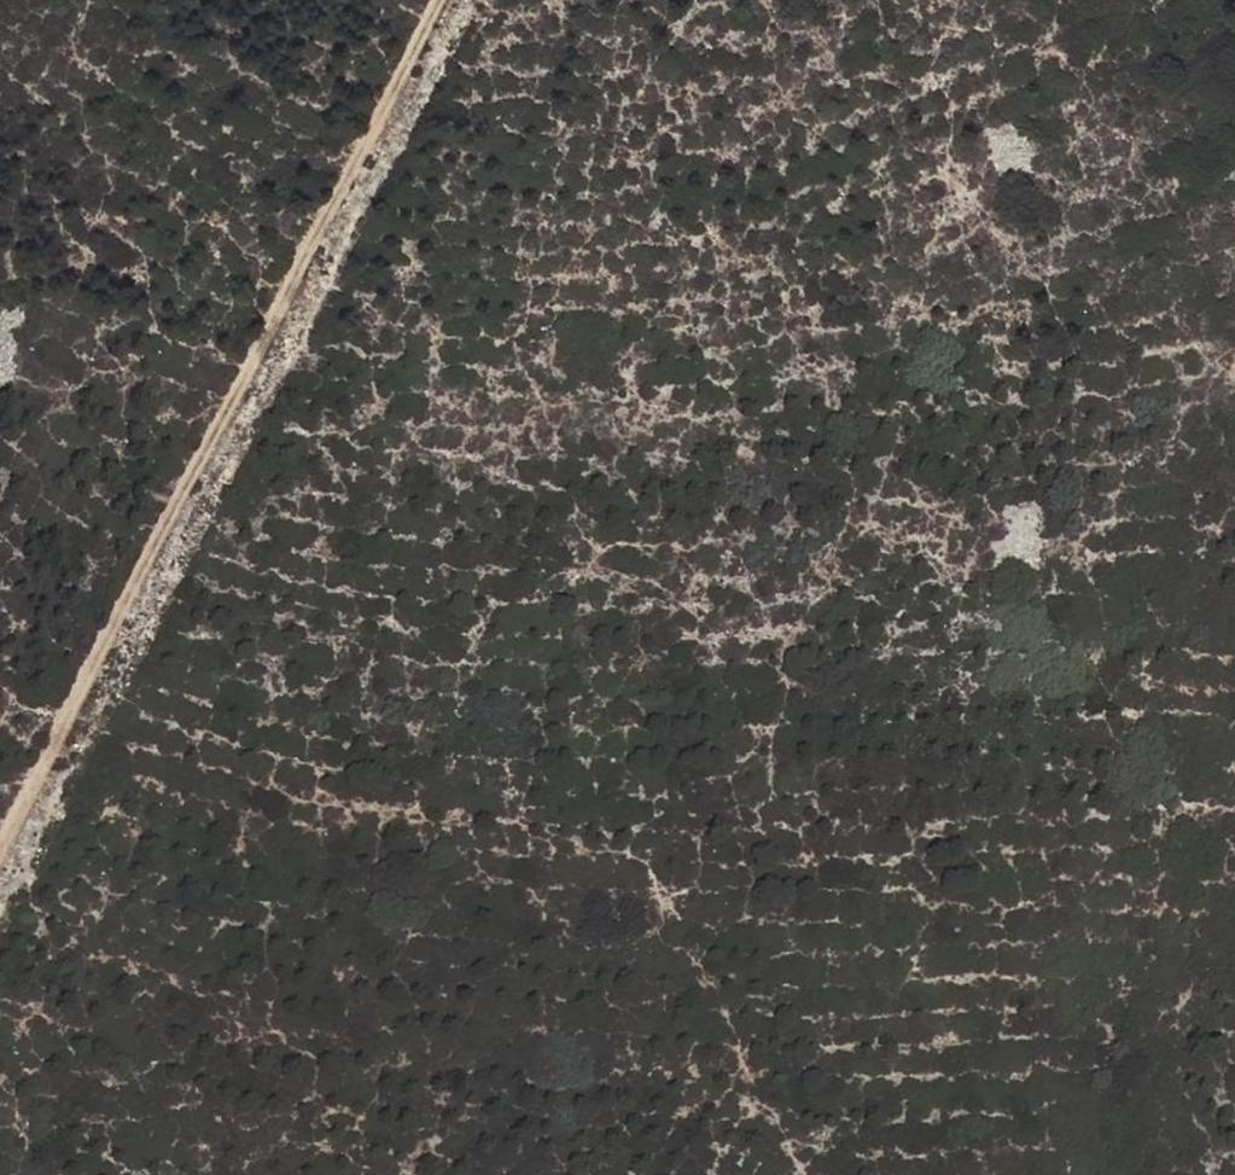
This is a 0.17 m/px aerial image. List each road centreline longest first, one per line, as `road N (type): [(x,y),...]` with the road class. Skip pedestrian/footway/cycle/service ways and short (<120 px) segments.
road 1 (track): [(440,0),(125,590),(0,849)]

